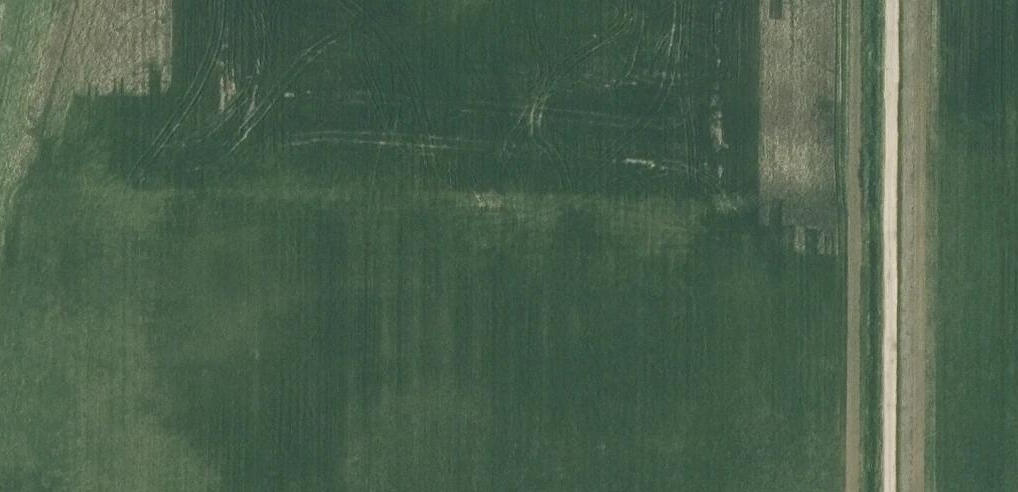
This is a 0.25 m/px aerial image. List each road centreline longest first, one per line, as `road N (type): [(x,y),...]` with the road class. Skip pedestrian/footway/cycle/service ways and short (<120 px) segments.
road 1 (track): [(889,0),(888,491)]

